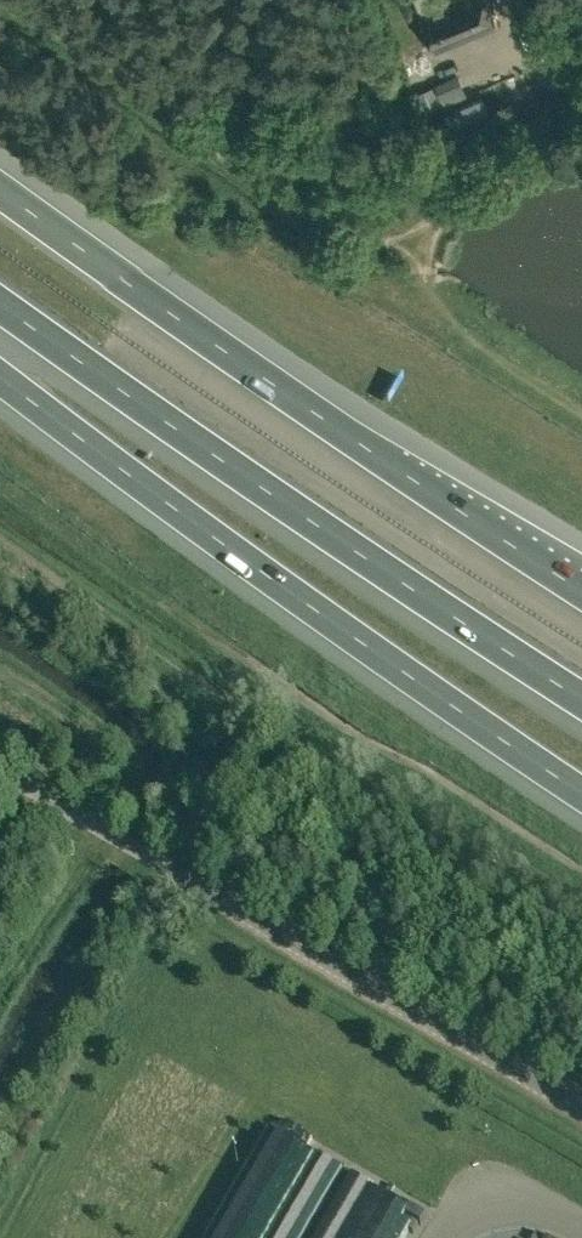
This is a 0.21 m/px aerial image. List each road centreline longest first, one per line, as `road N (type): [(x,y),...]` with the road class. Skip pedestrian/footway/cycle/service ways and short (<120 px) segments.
road 1 (motorway): [(0,376),(248,564),(581,794)]
road 2 (motorway): [(581,588),(0,191)]
road 3 (motorway): [(0,304),(581,700)]
road 4 (unclassified): [(581,1110),(0,774)]
road 5 (track): [(180,131),(6,0)]

